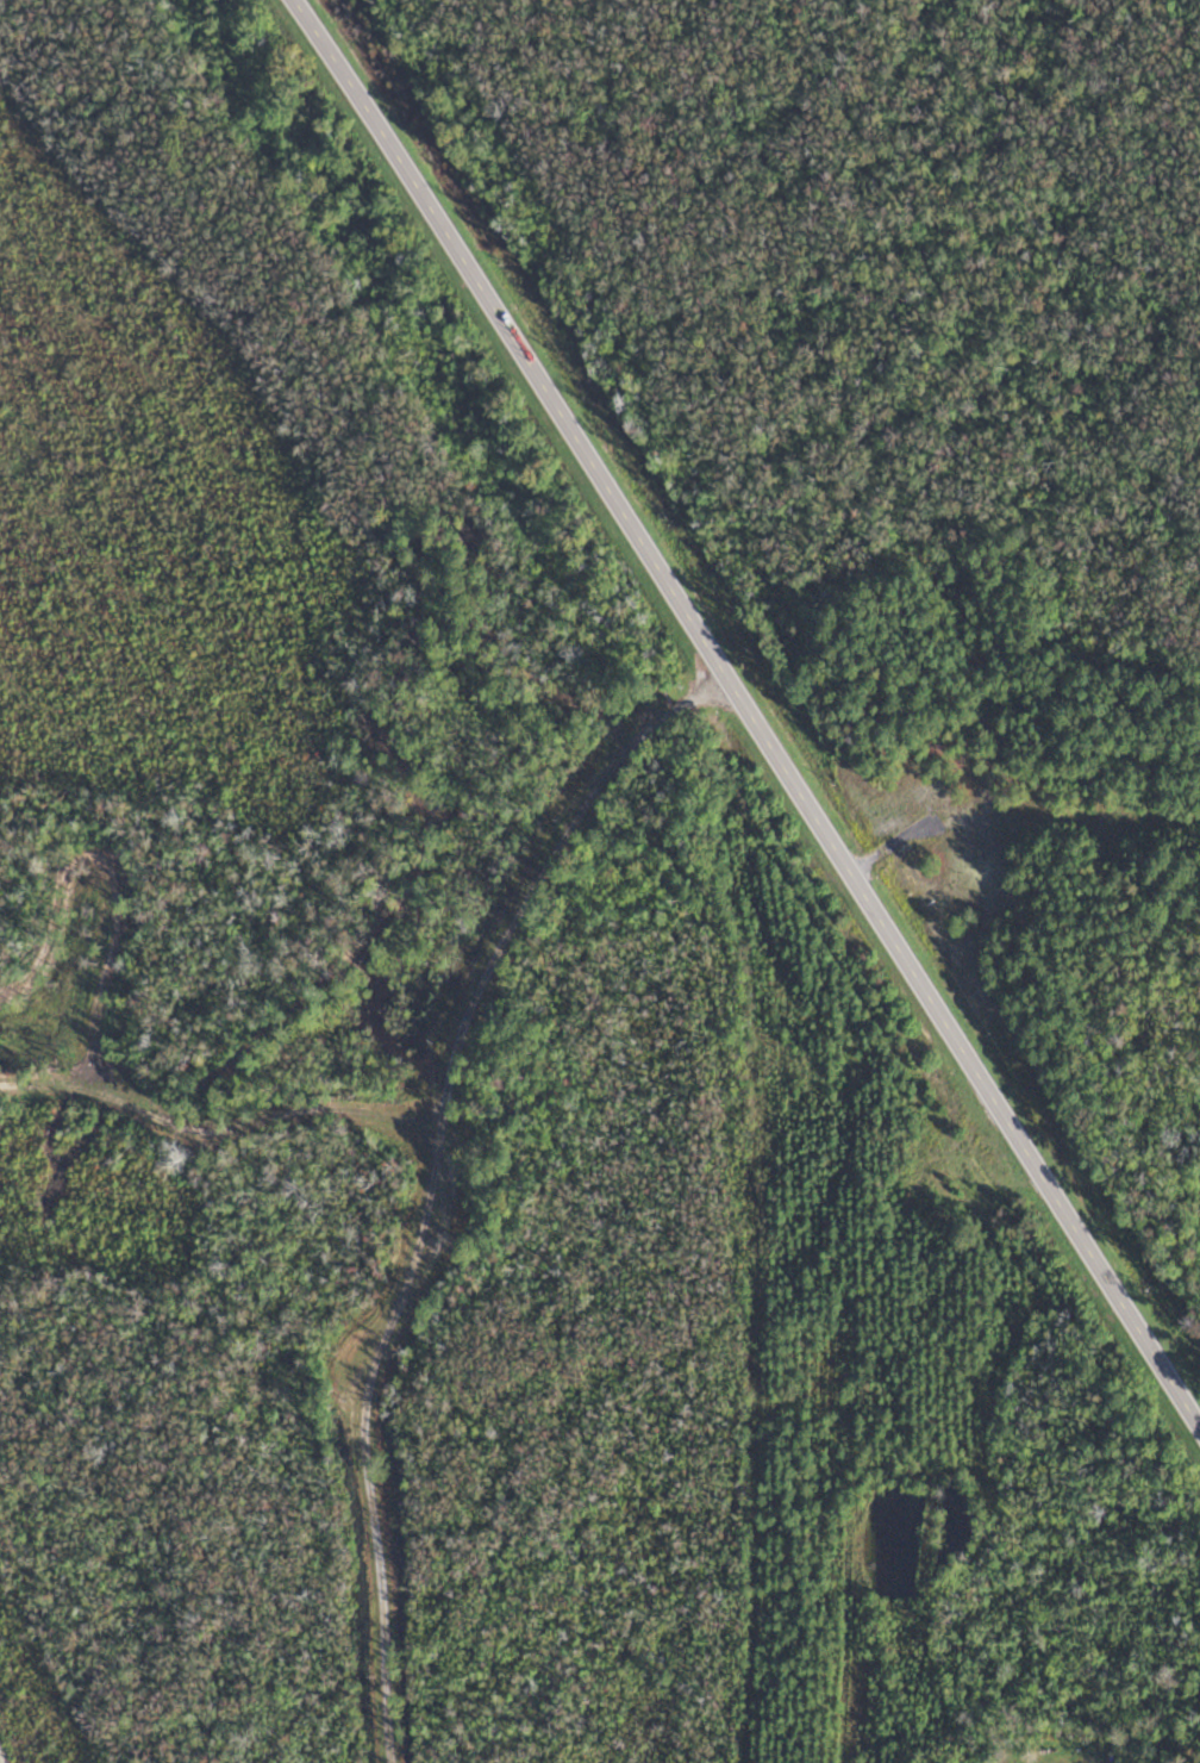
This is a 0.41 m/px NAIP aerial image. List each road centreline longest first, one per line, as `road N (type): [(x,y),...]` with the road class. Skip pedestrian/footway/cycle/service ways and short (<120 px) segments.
road 1 (primary): [(1199,1423),(305,0)]

